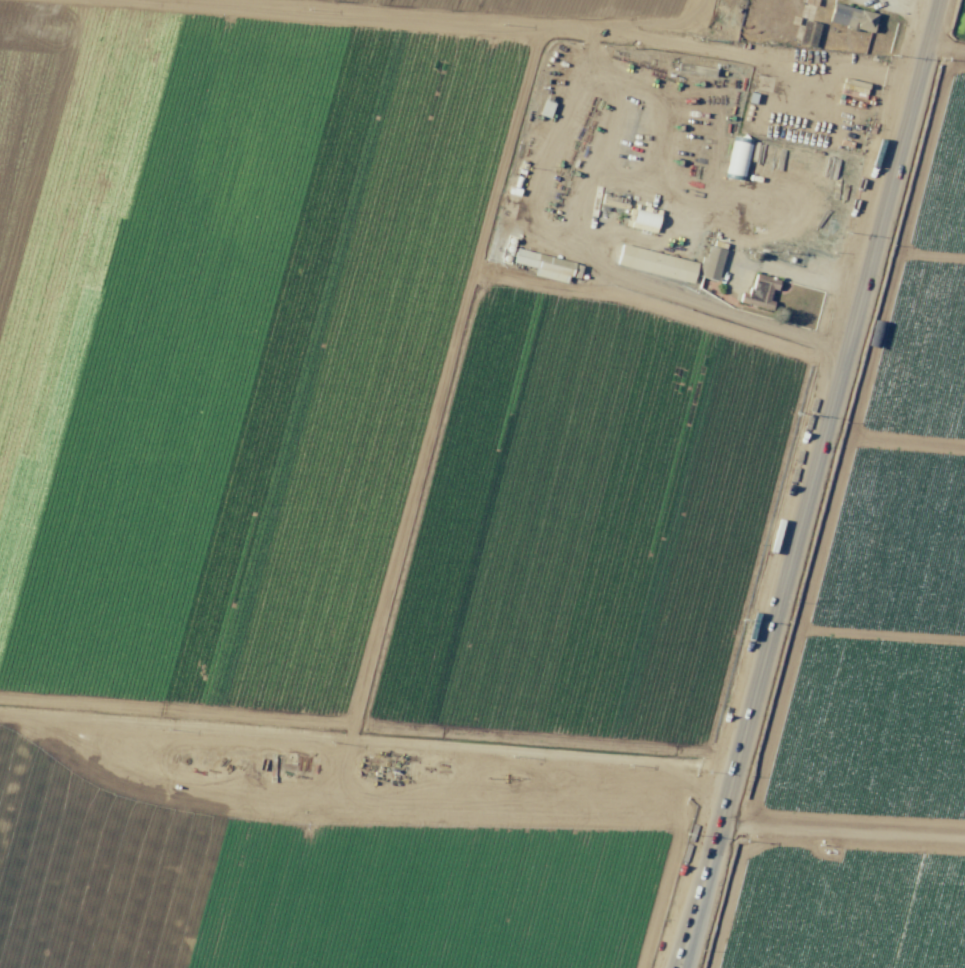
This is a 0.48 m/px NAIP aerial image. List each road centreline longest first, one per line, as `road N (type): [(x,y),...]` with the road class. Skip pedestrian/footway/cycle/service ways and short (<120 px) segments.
road 1 (tertiary): [(674,967),(736,766),(825,403),(938,0)]

